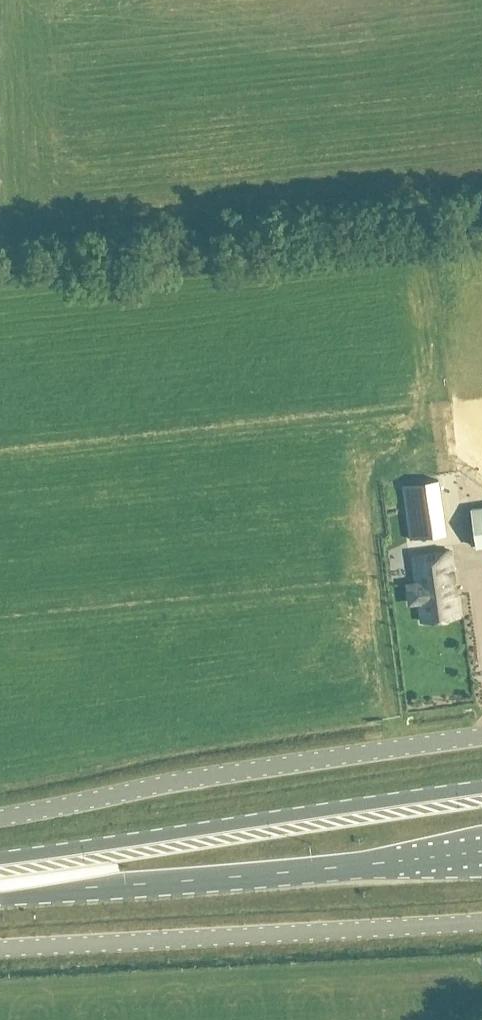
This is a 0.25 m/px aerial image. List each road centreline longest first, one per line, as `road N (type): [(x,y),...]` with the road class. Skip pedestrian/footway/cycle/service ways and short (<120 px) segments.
road 1 (unclassified): [(0,818),(481,736)]
road 2 (primary): [(481,788),(0,859)]
road 3 (primary): [(0,896),(481,851)]
road 4 (unclassified): [(0,949),(481,922)]

